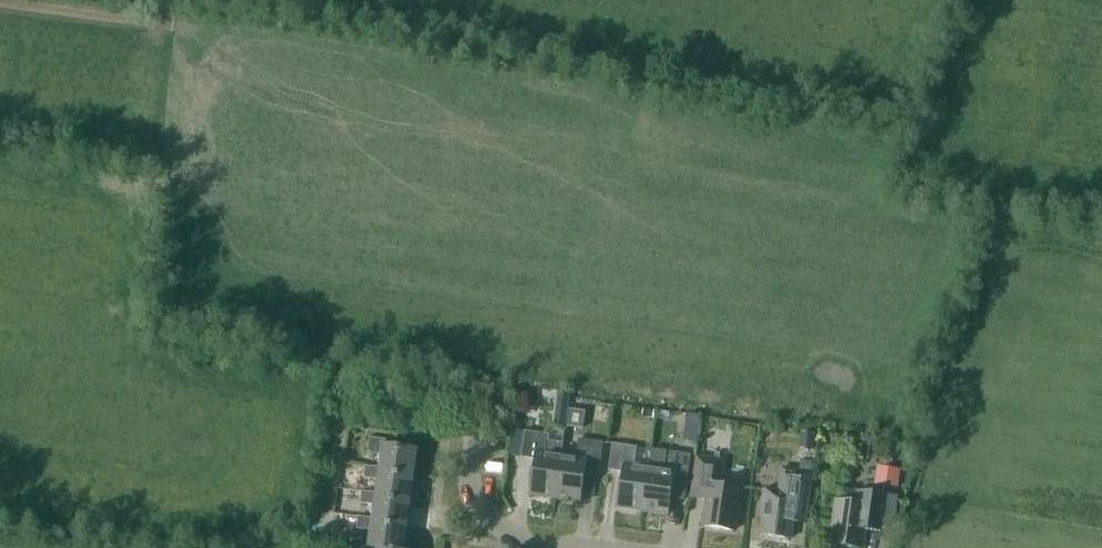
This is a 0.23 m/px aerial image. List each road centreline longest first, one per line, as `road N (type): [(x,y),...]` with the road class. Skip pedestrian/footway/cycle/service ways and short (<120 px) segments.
road 1 (residential): [(531,547),(476,506),(472,439)]

